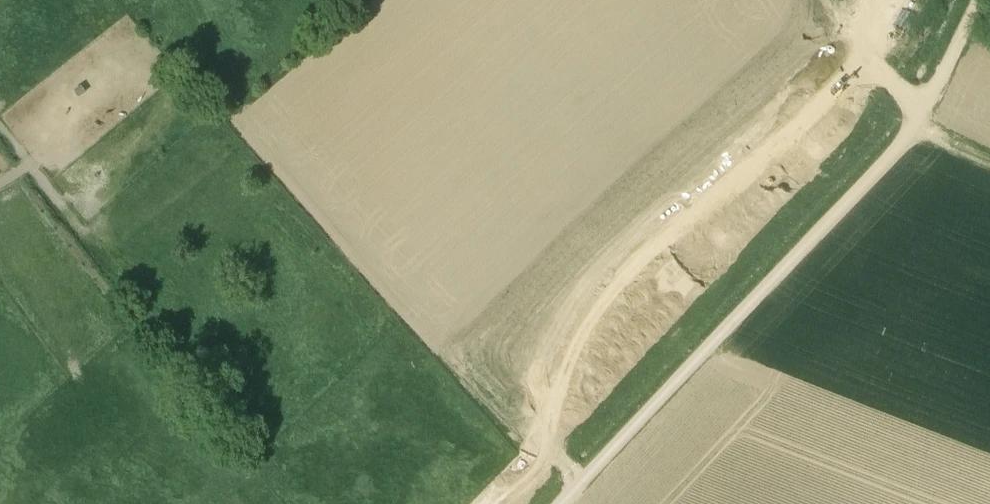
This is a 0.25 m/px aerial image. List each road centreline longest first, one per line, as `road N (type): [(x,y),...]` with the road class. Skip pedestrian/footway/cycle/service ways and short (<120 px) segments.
road 1 (track): [(559,503),(911,130)]
road 2 (track): [(919,115),(889,89),(829,0)]

